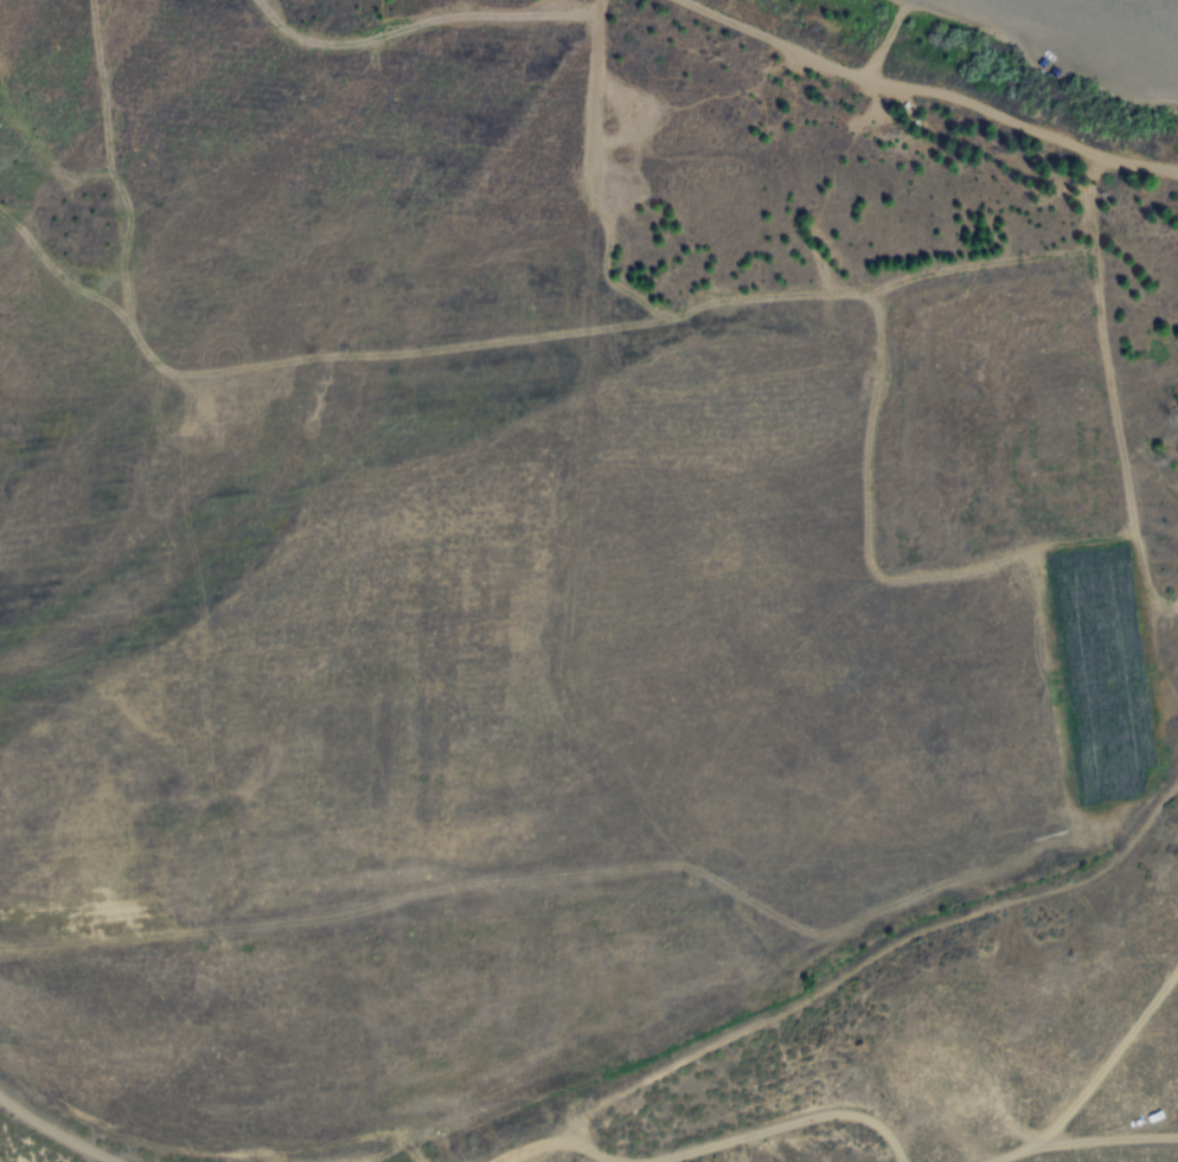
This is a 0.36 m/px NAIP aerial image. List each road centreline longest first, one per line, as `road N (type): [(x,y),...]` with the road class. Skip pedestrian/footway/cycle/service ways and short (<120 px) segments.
road 1 (residential): [(974,1161),(1029,1144),(1177,1137)]

